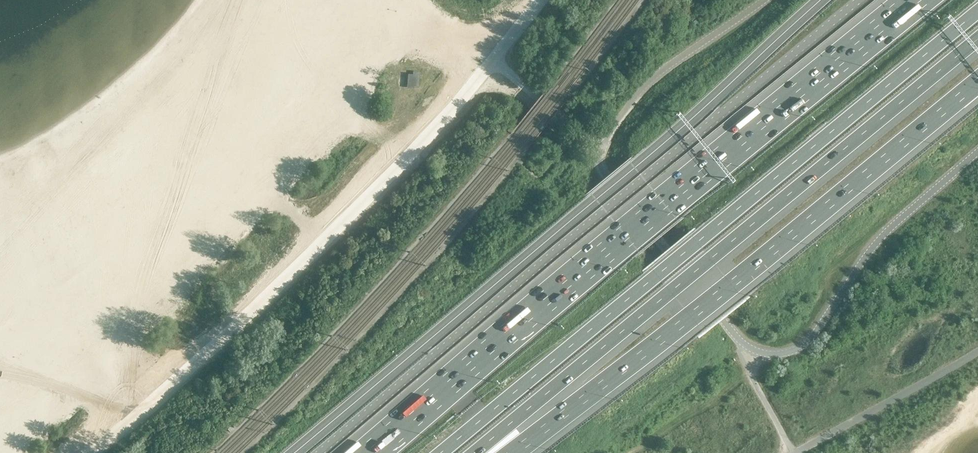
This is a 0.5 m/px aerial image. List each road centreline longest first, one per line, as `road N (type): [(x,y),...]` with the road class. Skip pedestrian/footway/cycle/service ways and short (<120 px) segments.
road 1 (motorway): [(924,0),(363,452)]
road 2 (motorway): [(977,12),(441,452)]
road 3 (motorway): [(475,452),(977,39)]
road 4 (unclassified): [(94,452),(363,202),(543,0)]
road 5 (motorway): [(511,452),(977,82)]
road 6 (unclassified): [(621,197),(742,344),(780,356),(808,344),(882,239),(977,153)]
road 7 (unclassified): [(317,452),(621,197)]
road 8 (unclassified): [(621,197),(859,0)]
road 9 (unclassified): [(767,0),(671,65),(623,113),(600,168),(621,197)]

